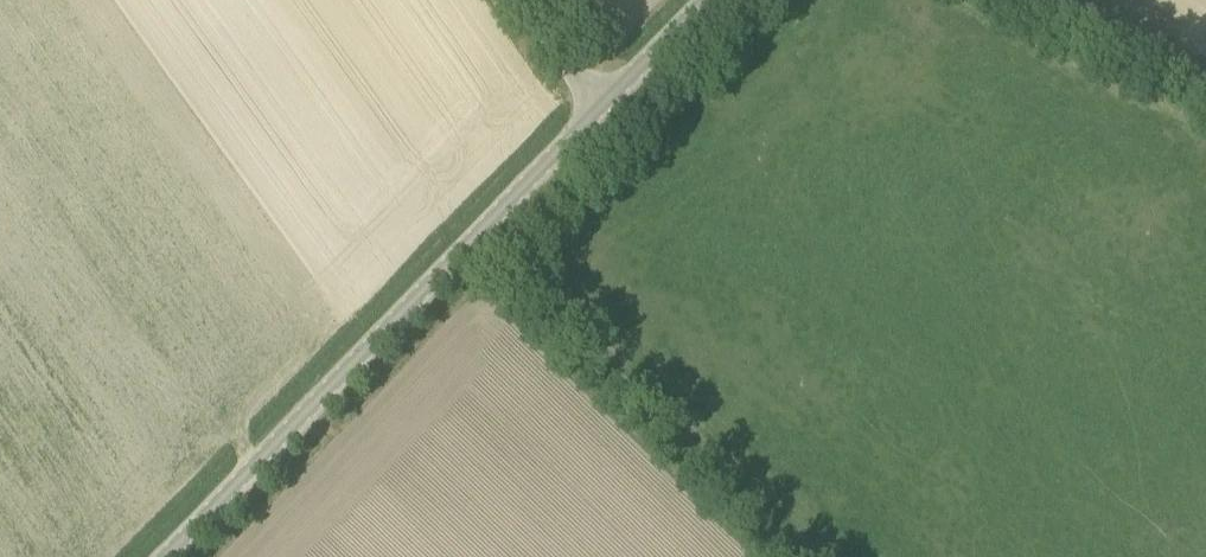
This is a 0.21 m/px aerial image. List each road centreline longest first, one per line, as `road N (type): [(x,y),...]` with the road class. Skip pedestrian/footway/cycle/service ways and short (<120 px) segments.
road 1 (unclassified): [(165,556),(598,108)]
road 2 (track): [(1205,75),(1067,0)]
road 3 (unclassified): [(598,108),(708,0)]
road 4 (unclassified): [(598,108),(523,0)]

